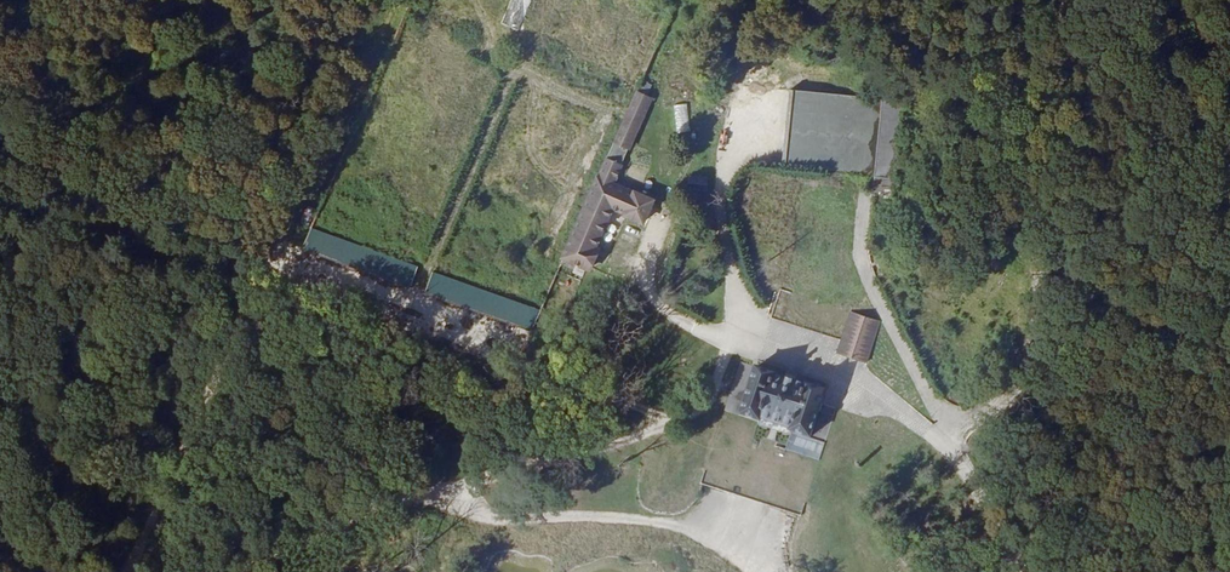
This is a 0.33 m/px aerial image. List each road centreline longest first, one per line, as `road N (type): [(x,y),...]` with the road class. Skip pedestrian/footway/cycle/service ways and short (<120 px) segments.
road 1 (track): [(852,370),(820,452),(797,457),(713,432),(699,444),(680,444),(142,219)]
road 2 (track): [(607,257),(798,338),(908,411),(990,490),(1025,571)]
road 3 (track): [(680,444),(559,449),(279,524),(210,571)]
road 4 (track): [(387,41),(0,315)]
road 5 (track): [(713,432),(732,309)]

